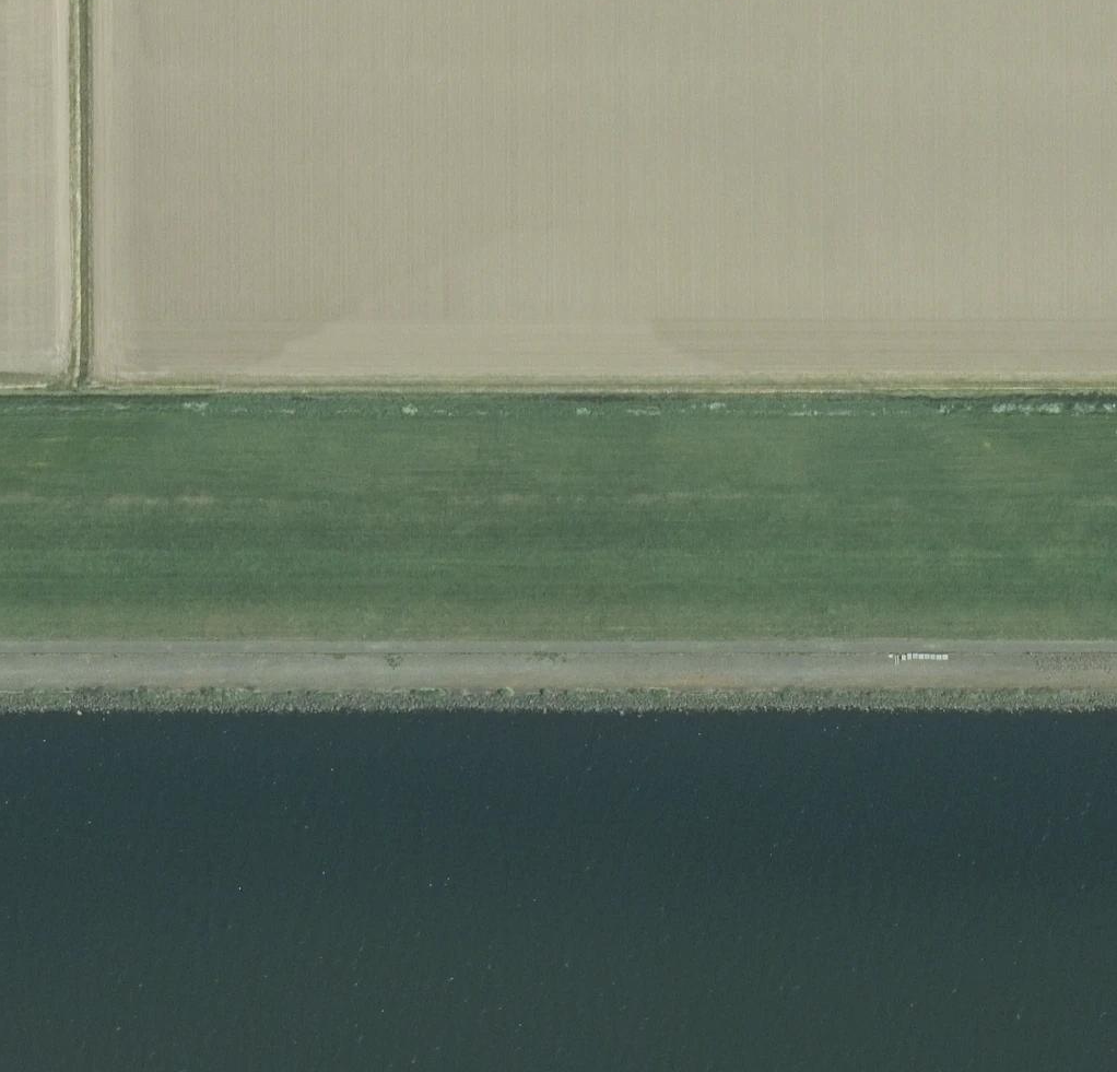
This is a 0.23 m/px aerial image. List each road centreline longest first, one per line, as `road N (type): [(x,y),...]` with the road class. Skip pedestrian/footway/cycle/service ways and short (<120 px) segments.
road 1 (unclassified): [(0,648),(1116,648)]

